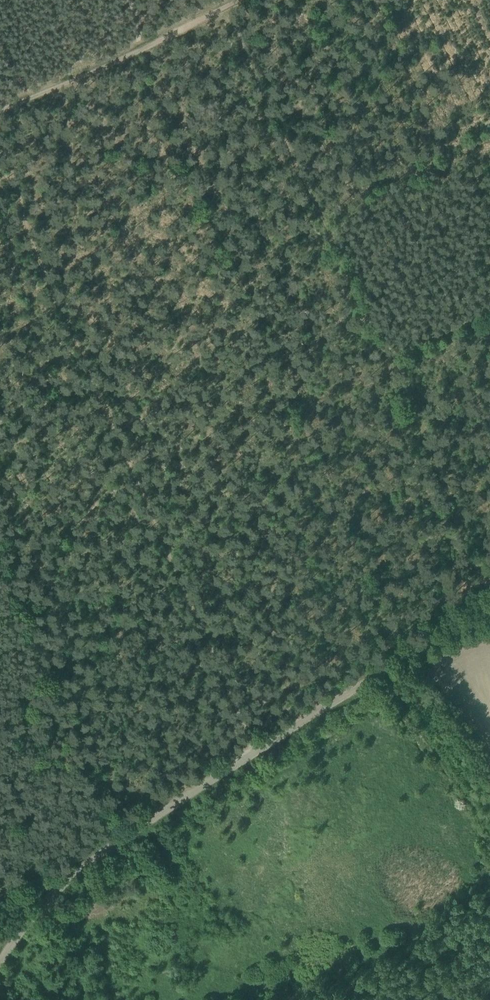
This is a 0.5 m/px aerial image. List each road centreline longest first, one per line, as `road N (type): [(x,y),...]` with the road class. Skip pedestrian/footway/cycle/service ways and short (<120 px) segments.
road 1 (unclassified): [(0,964),(70,876),(257,750),(489,616)]
road 2 (track): [(0,116),(246,0)]

